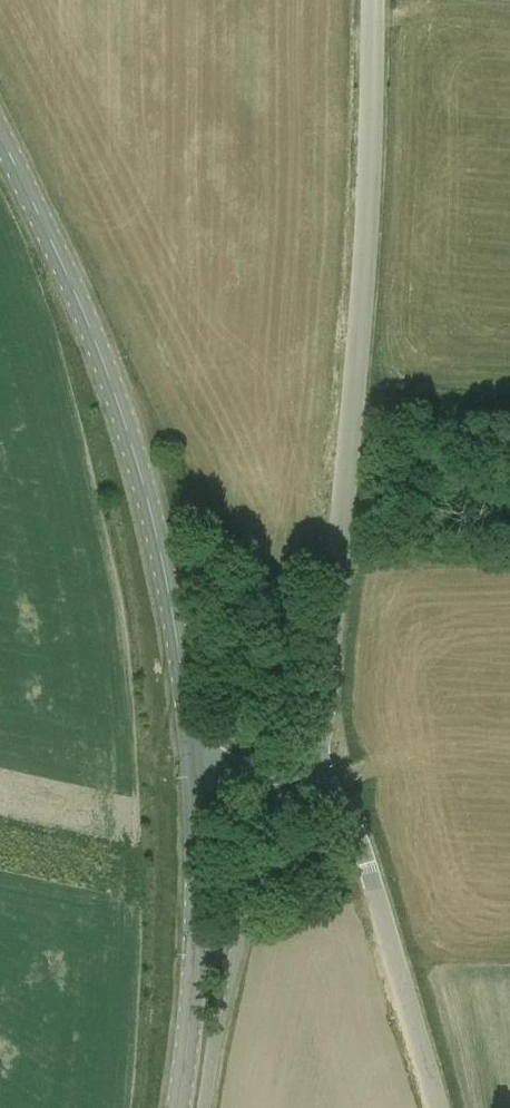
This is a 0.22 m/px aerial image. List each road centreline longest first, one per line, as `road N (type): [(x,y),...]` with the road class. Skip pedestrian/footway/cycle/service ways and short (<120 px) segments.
road 1 (unclassified): [(306,769),(319,732),(348,484),(374,0)]
road 2 (tertiary): [(200,780),(165,565),(123,400),(0,141)]
road 3 (unclassified): [(306,769),(350,821),(436,1107)]
road 4 (tertiary): [(179,1107),(191,1025),(200,780)]

